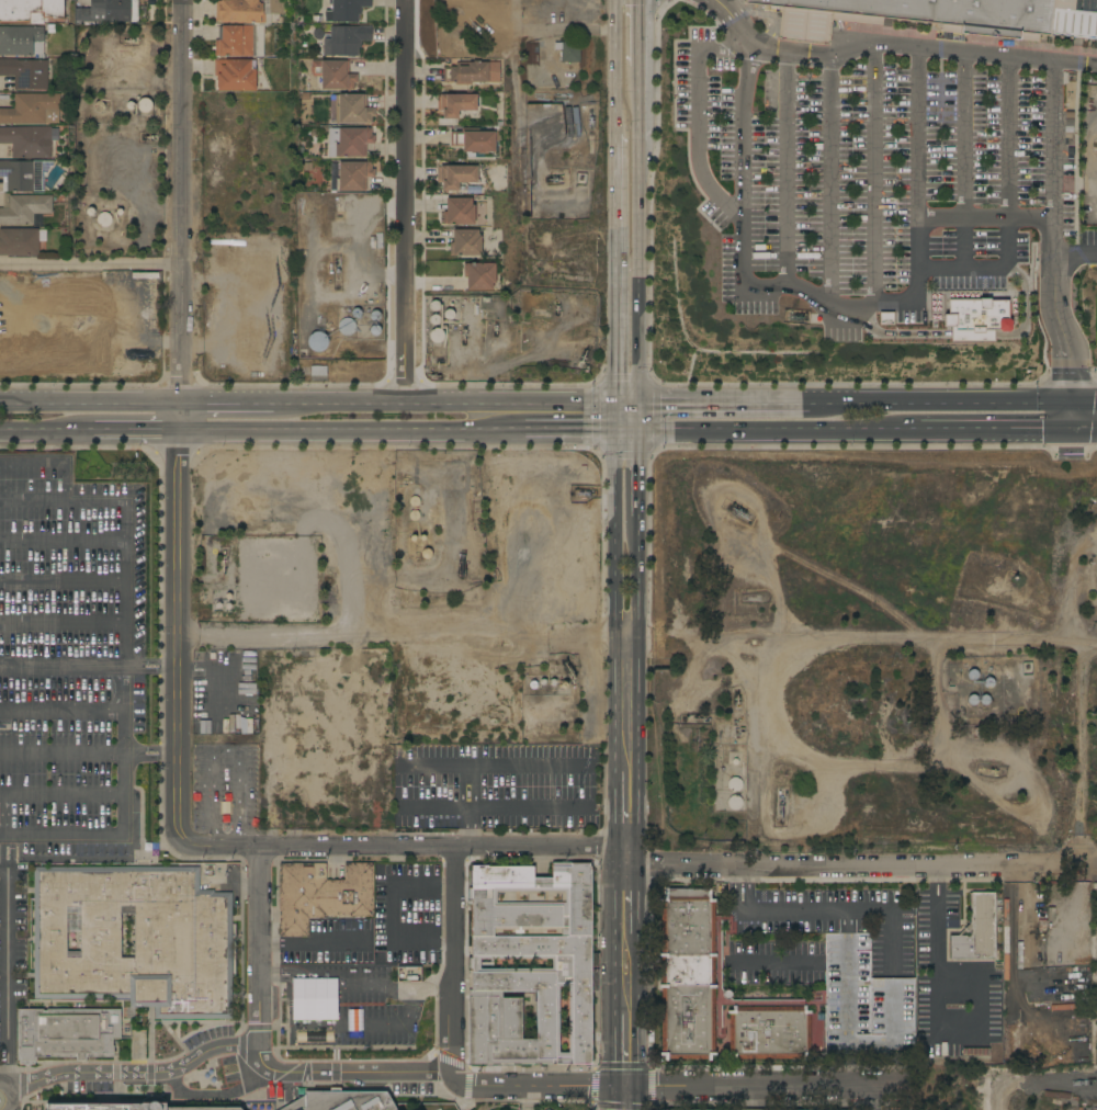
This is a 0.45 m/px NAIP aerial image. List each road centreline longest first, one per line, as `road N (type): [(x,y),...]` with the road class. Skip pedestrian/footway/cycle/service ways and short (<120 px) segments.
road 1 (residential): [(10,1087),(66,1075),(174,1072),(215,1050),(262,1045),(263,1061),(278,1073),(453,1073),(487,1089),(611,1088)]
road 2 (residential): [(181,836),(210,848),(613,847),(638,864)]
road 3 (residential): [(181,836),(180,405)]
road 4 (residential): [(180,405),(184,0)]
road 5 (residential): [(404,404),(405,0)]
road 6 (secondary): [(177,432),(527,434)]
road 7 (secondary): [(614,404),(273,405)]
road 8 (secondary): [(615,434),(615,772)]
road 9 (secondary): [(638,864),(640,529)]
road 10 (residential): [(611,1088),(918,1086)]
road 11 (secondary): [(640,434),(921,432)]
road 12 (secondary): [(1096,405),(816,405)]
road 13 (secondary): [(615,131),(614,404)]
road 14 (residential): [(453,1073),(456,848)]
road 15 (residential): [(262,1045),(262,848)]
road 16 (secondary): [(180,405),(0,405)]
road 17 (secondary): [(613,847),(612,1015)]
road 18 (secondary): [(638,1088),(638,935)]
road 19 (secondary): [(921,432),(1072,432)]
road 20 (secondary): [(640,404),(640,263)]
road 21 (secondary): [(640,263),(638,129)]
road 22 (secondary): [(615,0),(615,131)]

